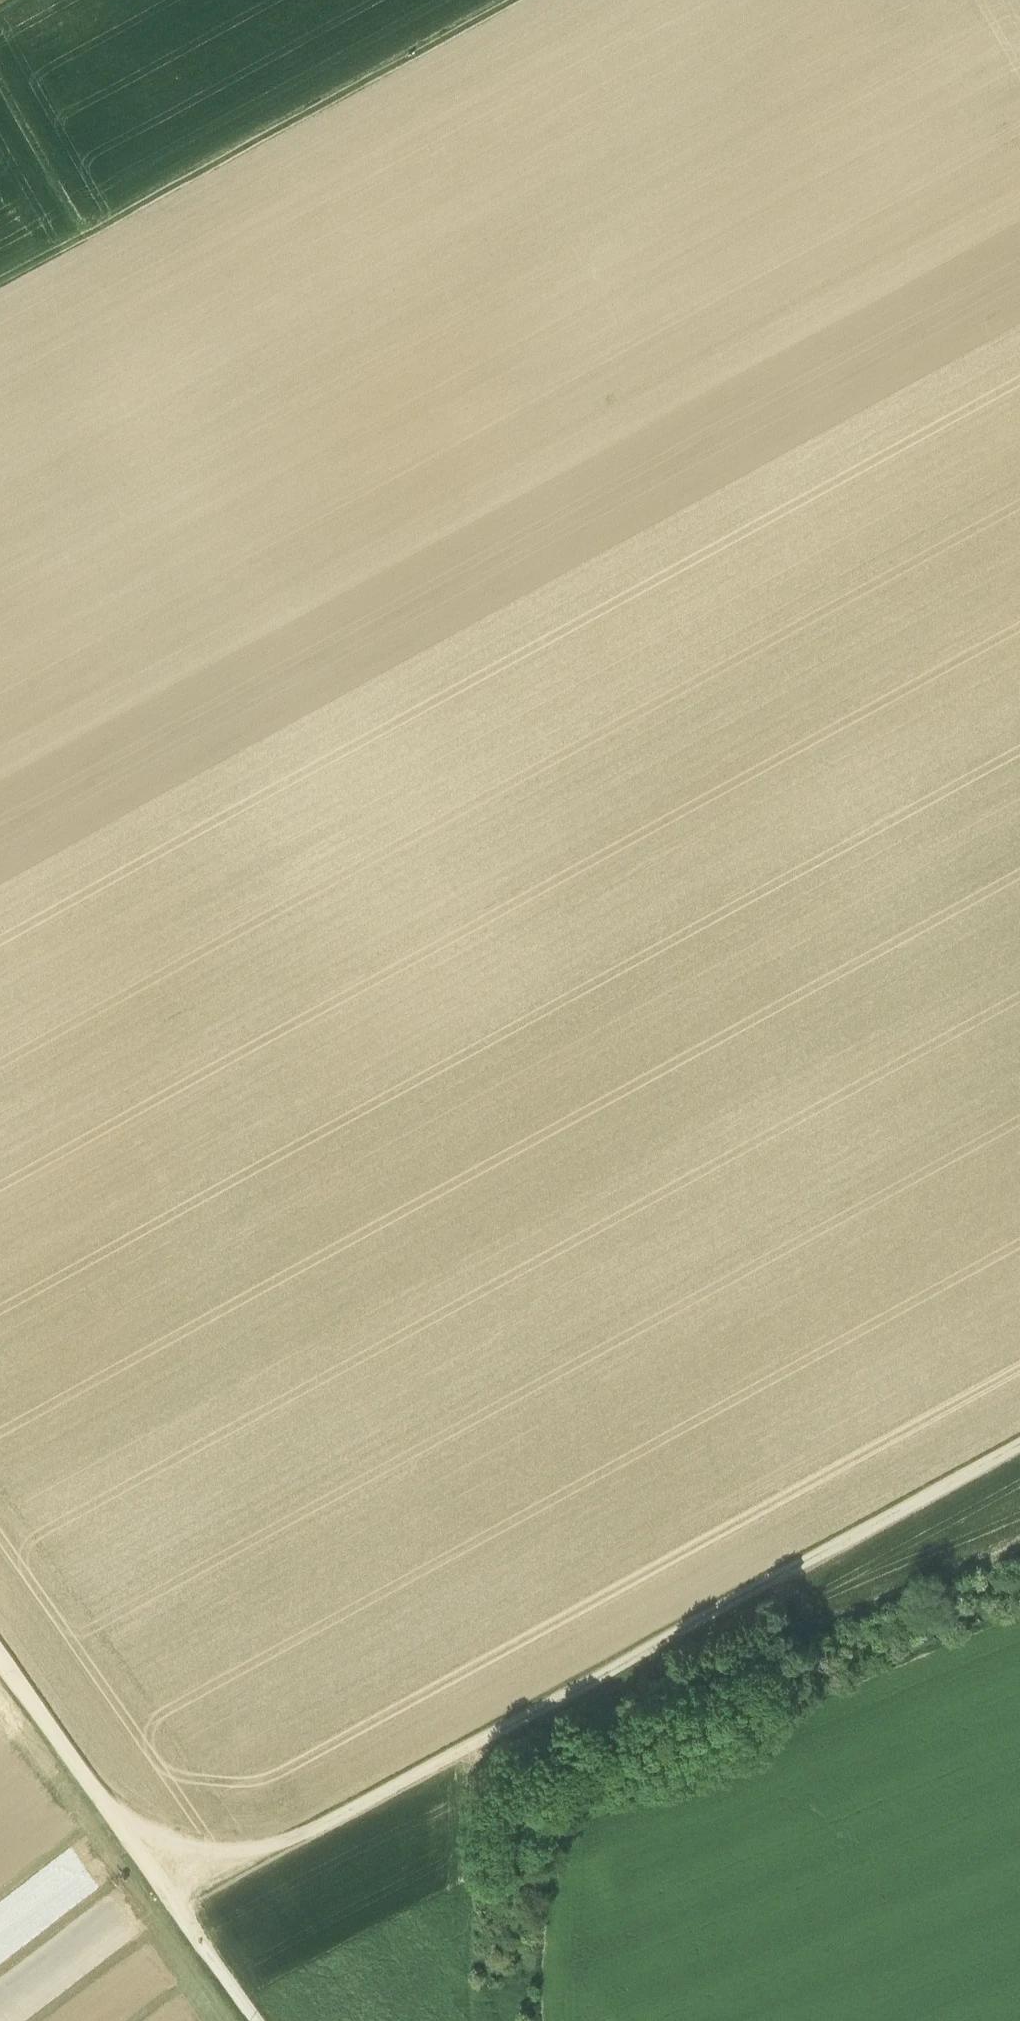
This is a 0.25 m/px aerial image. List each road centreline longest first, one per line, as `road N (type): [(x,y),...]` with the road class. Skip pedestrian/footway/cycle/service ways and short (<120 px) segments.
road 1 (track): [(1019,1436),(176,1899)]
road 2 (track): [(176,1899),(0,1648)]
road 3 (track): [(261,2020),(176,1899)]

